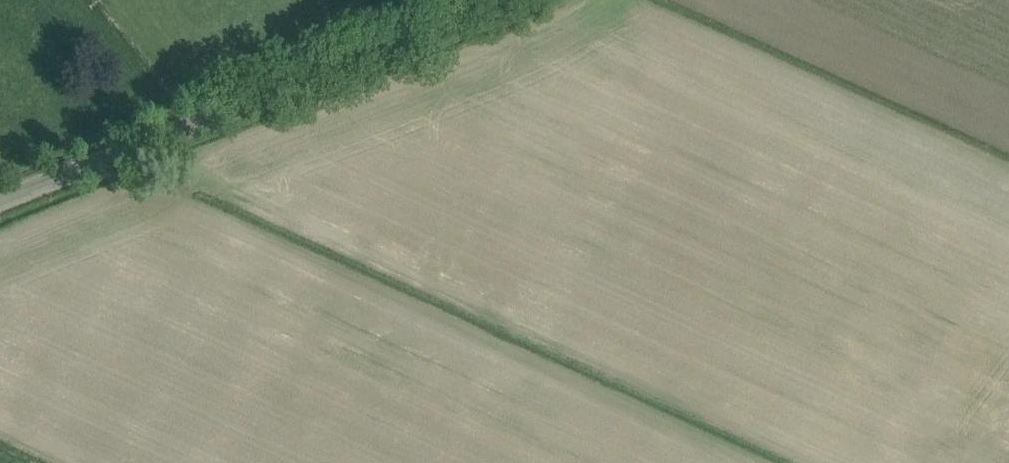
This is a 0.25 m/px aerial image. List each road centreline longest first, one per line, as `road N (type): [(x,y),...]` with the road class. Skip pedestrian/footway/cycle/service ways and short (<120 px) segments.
road 1 (unclassified): [(0,204),(497,0)]

